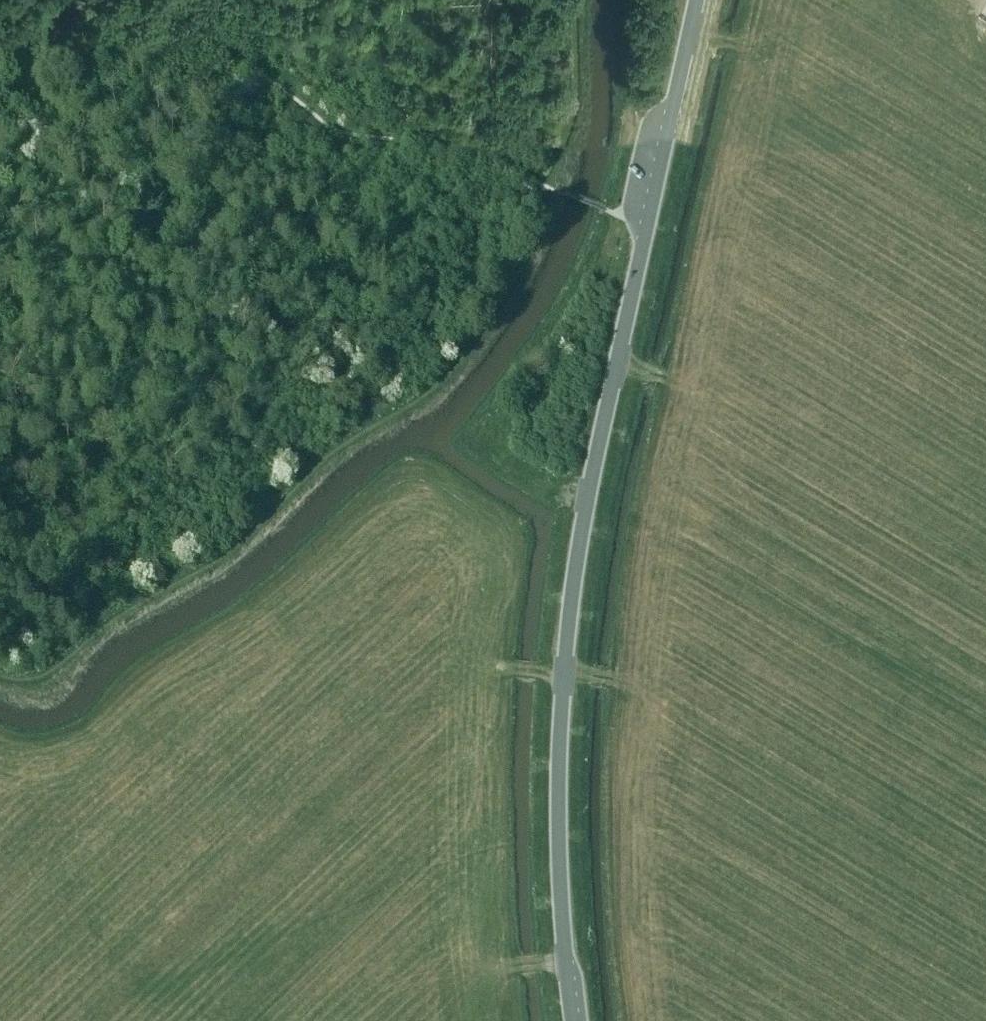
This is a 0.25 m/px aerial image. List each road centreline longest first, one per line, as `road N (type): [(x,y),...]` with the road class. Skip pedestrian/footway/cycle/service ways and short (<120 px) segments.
road 1 (tertiary): [(572,1020),(559,834),(569,619),(697,0)]

